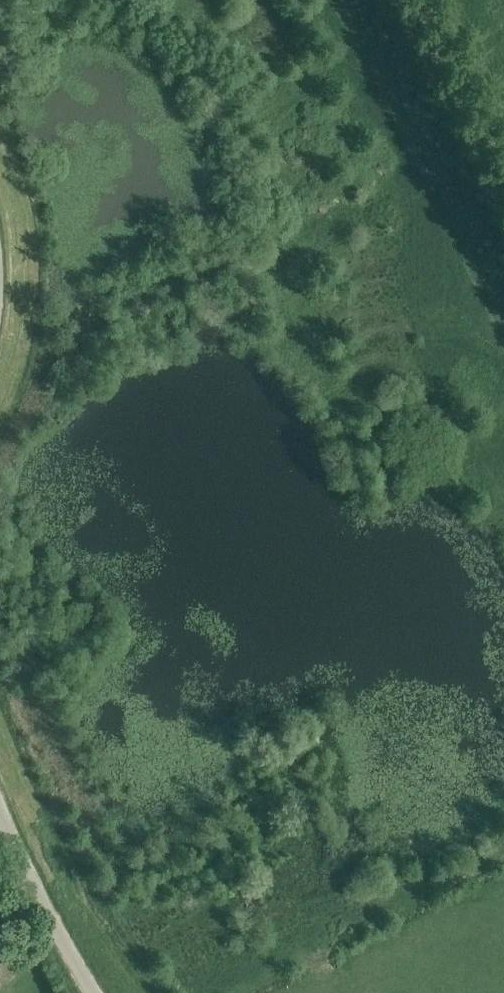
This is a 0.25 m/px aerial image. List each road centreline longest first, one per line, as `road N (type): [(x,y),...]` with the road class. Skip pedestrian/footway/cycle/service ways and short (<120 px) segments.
road 1 (unclassified): [(93,992),(0,810)]

